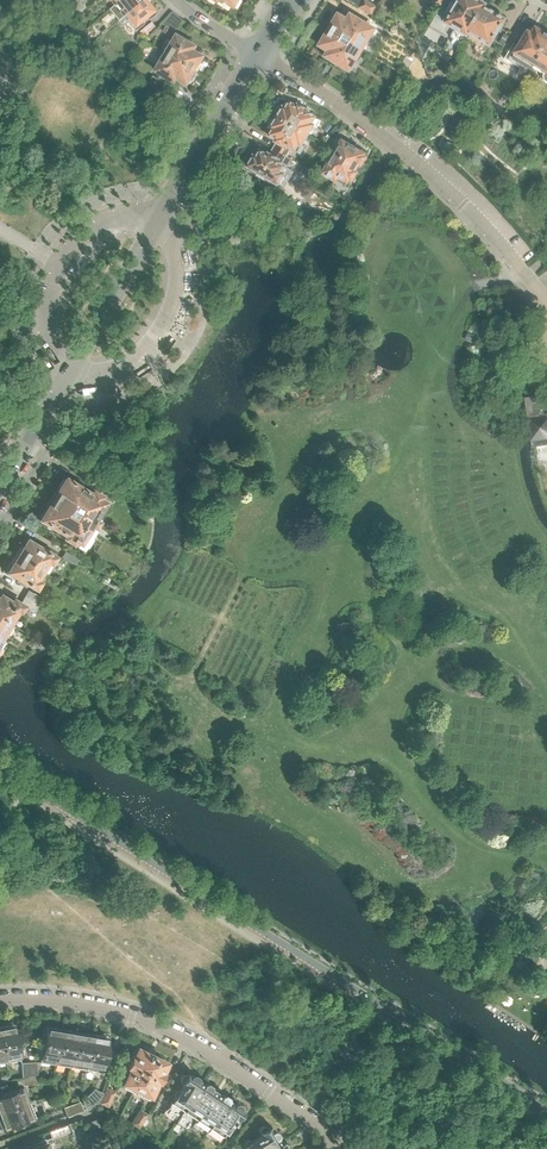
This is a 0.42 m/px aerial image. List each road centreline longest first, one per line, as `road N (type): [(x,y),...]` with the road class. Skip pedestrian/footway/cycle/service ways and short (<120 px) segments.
road 1 (residential): [(546,1109),(0,766)]
road 2 (residential): [(0,998),(74,1000),(133,1015),(215,1054),(334,1133)]
road 3 (residential): [(67,370),(123,366),(161,331),(177,269),(172,246),(153,225)]
road 4 (residential): [(153,225),(125,218),(98,227),(62,268),(49,325),(67,370)]
road 5 (residential): [(153,225),(260,53)]
road 6 (residential): [(67,370),(153,225)]
road 7 (residential): [(0,485),(67,370)]
road 8 (residential): [(367,124),(260,53)]

